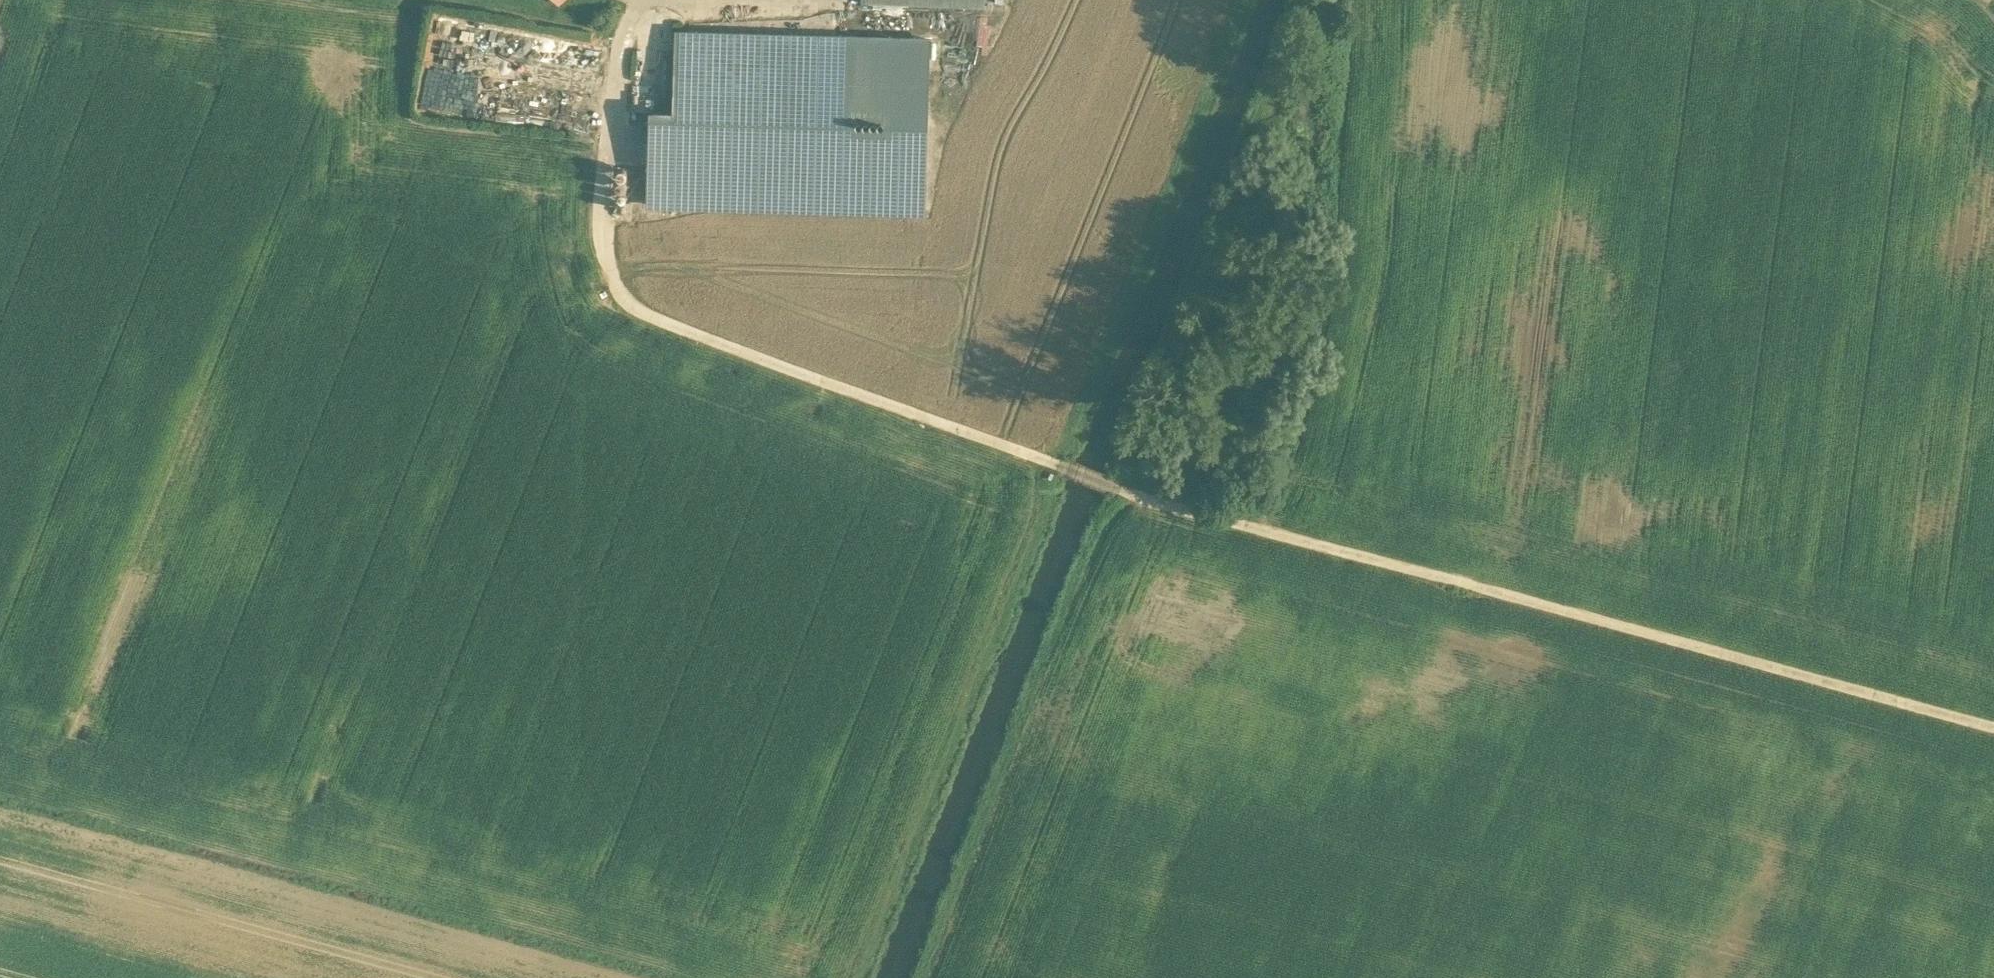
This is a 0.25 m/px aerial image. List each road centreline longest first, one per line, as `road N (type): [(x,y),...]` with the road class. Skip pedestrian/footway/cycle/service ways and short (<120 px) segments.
road 1 (track): [(1993,723),(1124,489),(651,318),(618,294),(609,147),(636,0)]
road 2 (track): [(829,0),(769,10),(666,0)]

